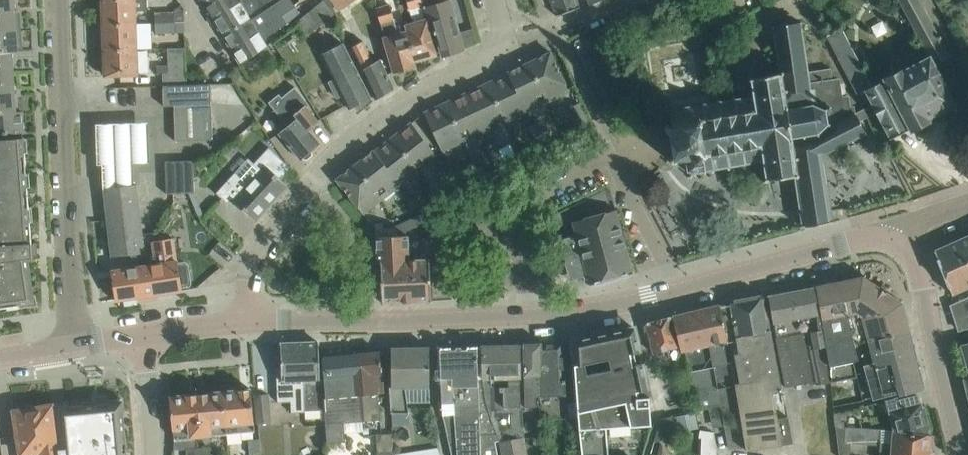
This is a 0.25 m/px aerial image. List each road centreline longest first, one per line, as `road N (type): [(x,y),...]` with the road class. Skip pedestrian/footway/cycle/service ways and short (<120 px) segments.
road 1 (tertiary): [(244,324),(581,309),(847,242),(892,241)]
road 2 (residential): [(244,324),(257,249),(326,163),(407,98),(502,47)]
road 3 (residential): [(78,344),(66,235),(58,0)]
road 4 (tertiary): [(962,454),(926,293),(915,259),(892,241)]
road 5 (residential): [(502,47),(623,0)]

